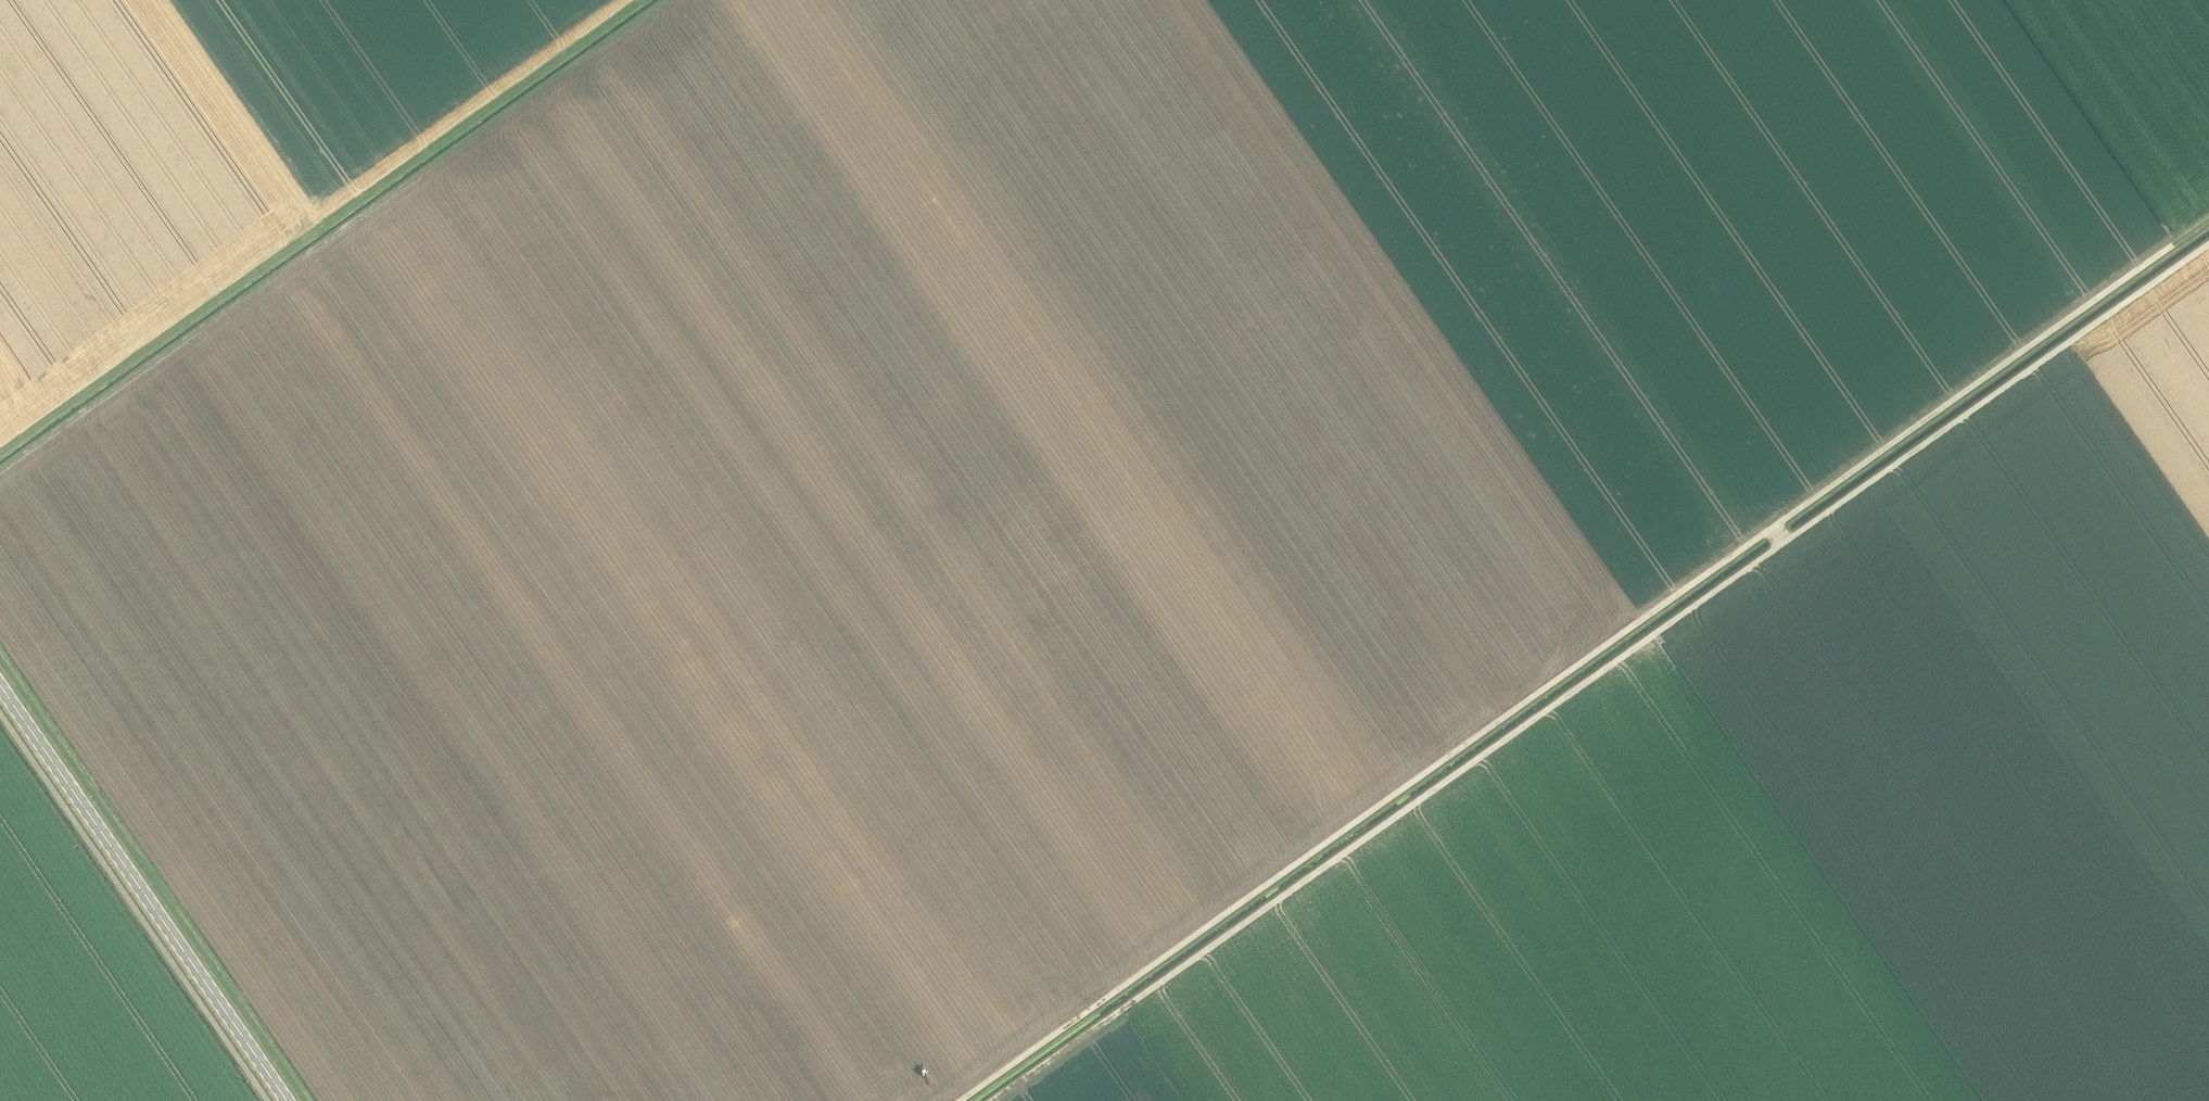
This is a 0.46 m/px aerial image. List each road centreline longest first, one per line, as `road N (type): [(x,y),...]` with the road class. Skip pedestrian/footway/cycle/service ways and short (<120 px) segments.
road 1 (secondary): [(281,1100),(0,686)]

